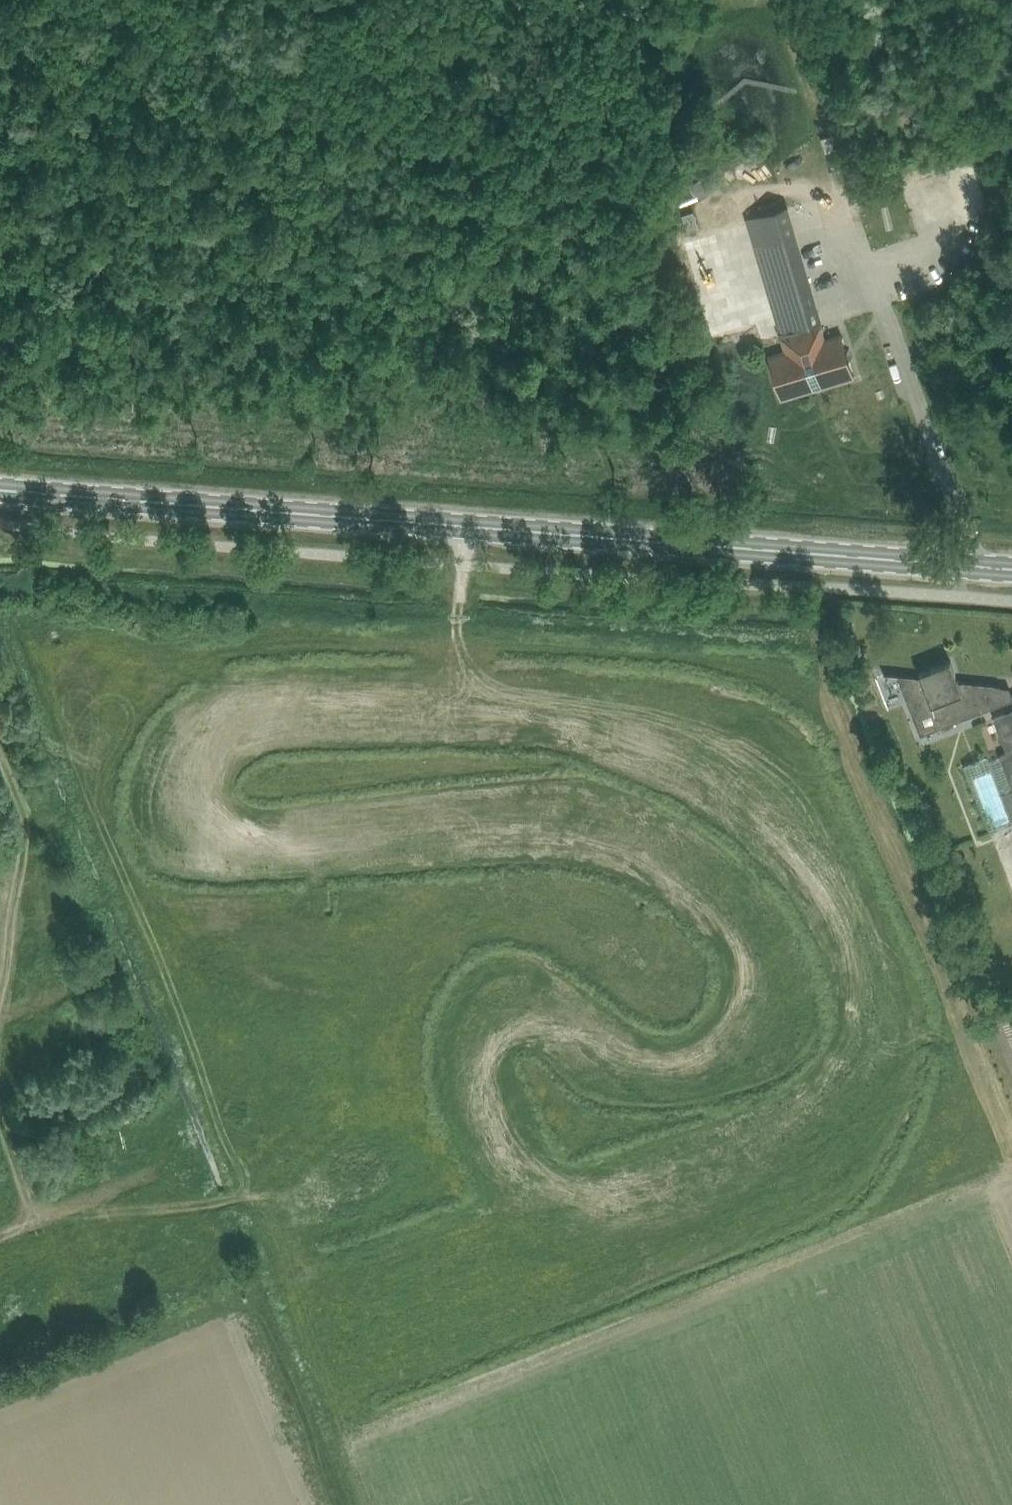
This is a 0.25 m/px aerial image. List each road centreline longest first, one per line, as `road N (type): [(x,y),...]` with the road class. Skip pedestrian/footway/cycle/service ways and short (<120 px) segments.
road 1 (secondary): [(1011,570),(0,491)]
road 2 (track): [(0,1097),(40,1219),(72,1208),(333,1202)]
road 3 (track): [(844,205),(777,0)]
road 4 (track): [(5,769),(25,820),(0,977)]

